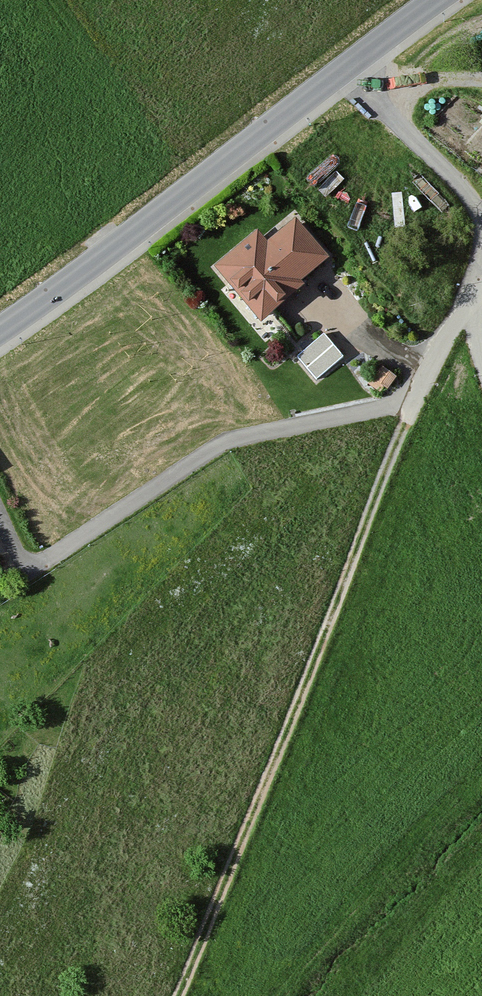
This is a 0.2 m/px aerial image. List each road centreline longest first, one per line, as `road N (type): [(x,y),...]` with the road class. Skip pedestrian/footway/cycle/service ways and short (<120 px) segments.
road 1 (track): [(176,995),(408,403)]
road 2 (residential): [(481,291),(408,403),(223,443),(25,572),(0,527)]
road 3 (tertiary): [(435,0),(0,332)]

